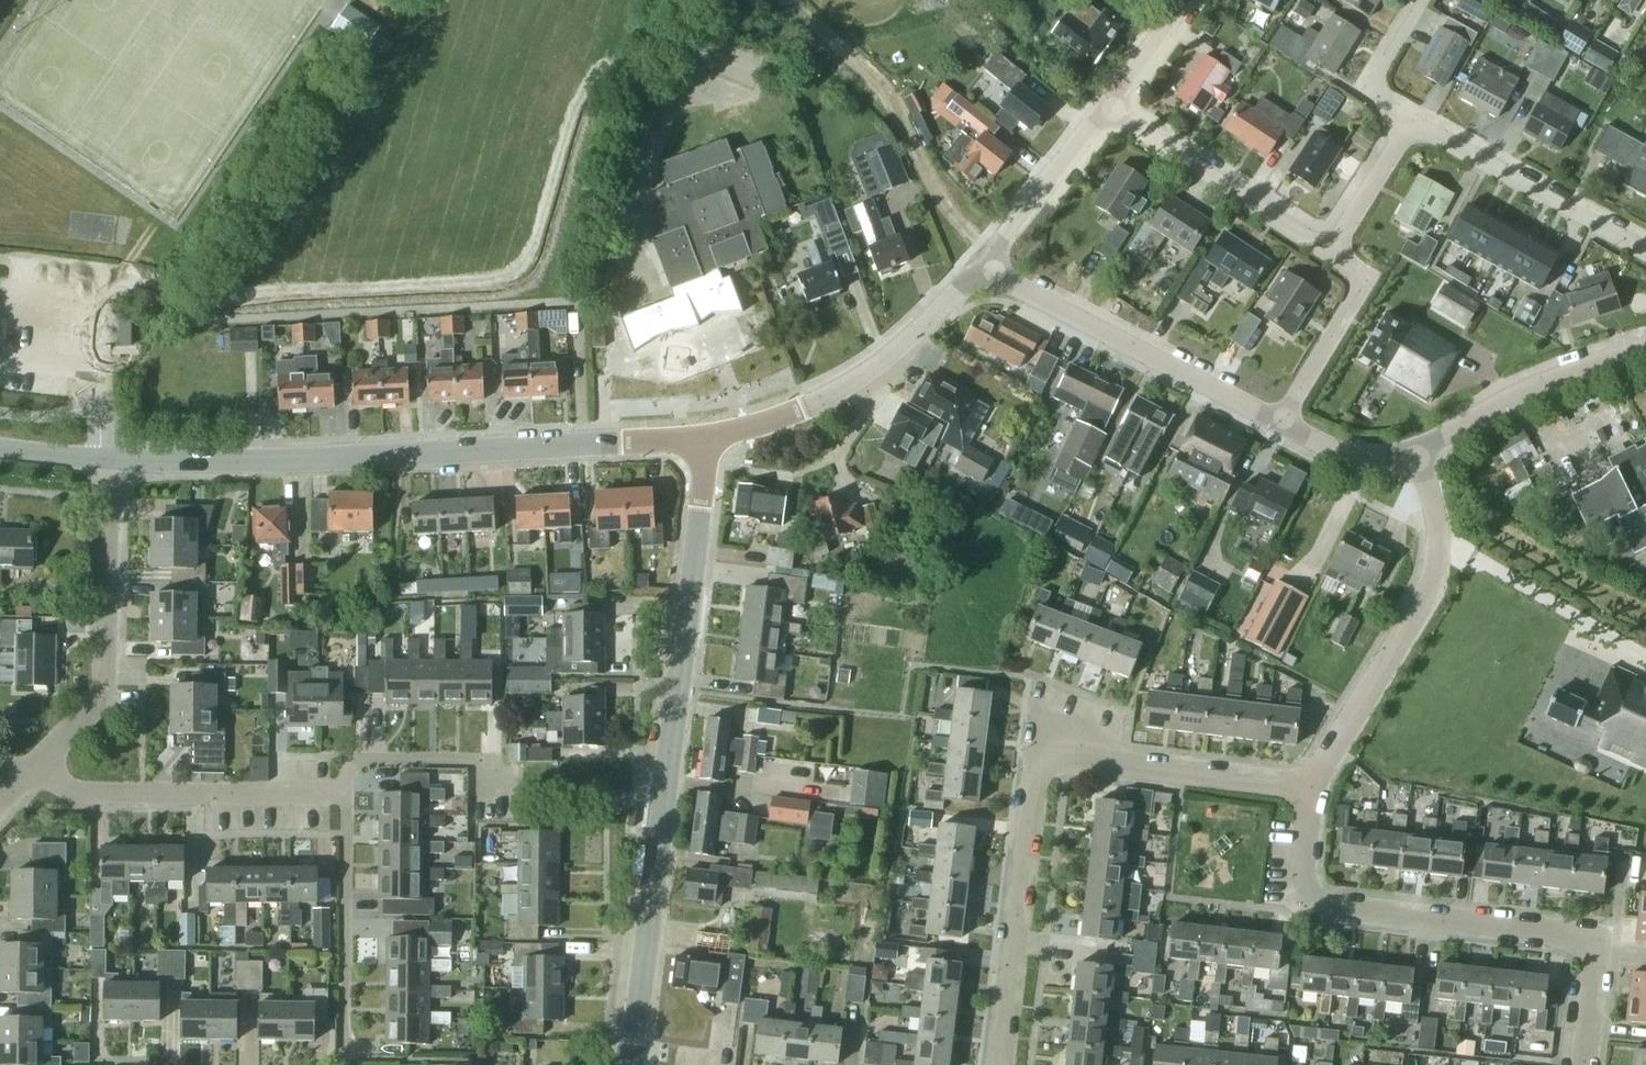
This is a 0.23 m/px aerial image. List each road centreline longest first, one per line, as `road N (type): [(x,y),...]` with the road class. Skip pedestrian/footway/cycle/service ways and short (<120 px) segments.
road 1 (tertiary): [(631,1064),(702,494),(700,436)]
road 2 (tertiary): [(103,458),(285,460),(700,436)]
road 3 (residential): [(999,1064),(1037,754),(1310,788)]
road 4 (residential): [(1584,1064),(1599,939),(1303,903),(1310,788)]
road 5 (residential): [(1310,788),(1434,574),(1439,537),(1416,448)]
road 6 (residential): [(1280,422),(979,267)]
road 7 (unclassified): [(700,436),(783,415),(876,369),(979,267)]
road 8 (residential): [(37,763),(103,695),(103,458)]
road 9 (residential): [(347,794),(88,793),(37,763)]
road 10 (residential): [(1645,250),(1411,121)]
road 11 (residential): [(1329,253),(1106,106)]
road 12 (residential): [(1645,346),(1526,388),(1416,448)]
road 13 (residential): [(1280,422),(1366,276),(1329,253)]
road 14 (unclassified): [(979,267),(1106,106)]
road 15 (residential): [(1329,253),(1411,121)]
road 16 (residential): [(1411,121),(1378,95),(1374,79),(1417,0)]
road 17 (residential): [(1416,448),(1344,453),(1280,422)]
road 18 (unclassified): [(1106,106),(1183,0)]

